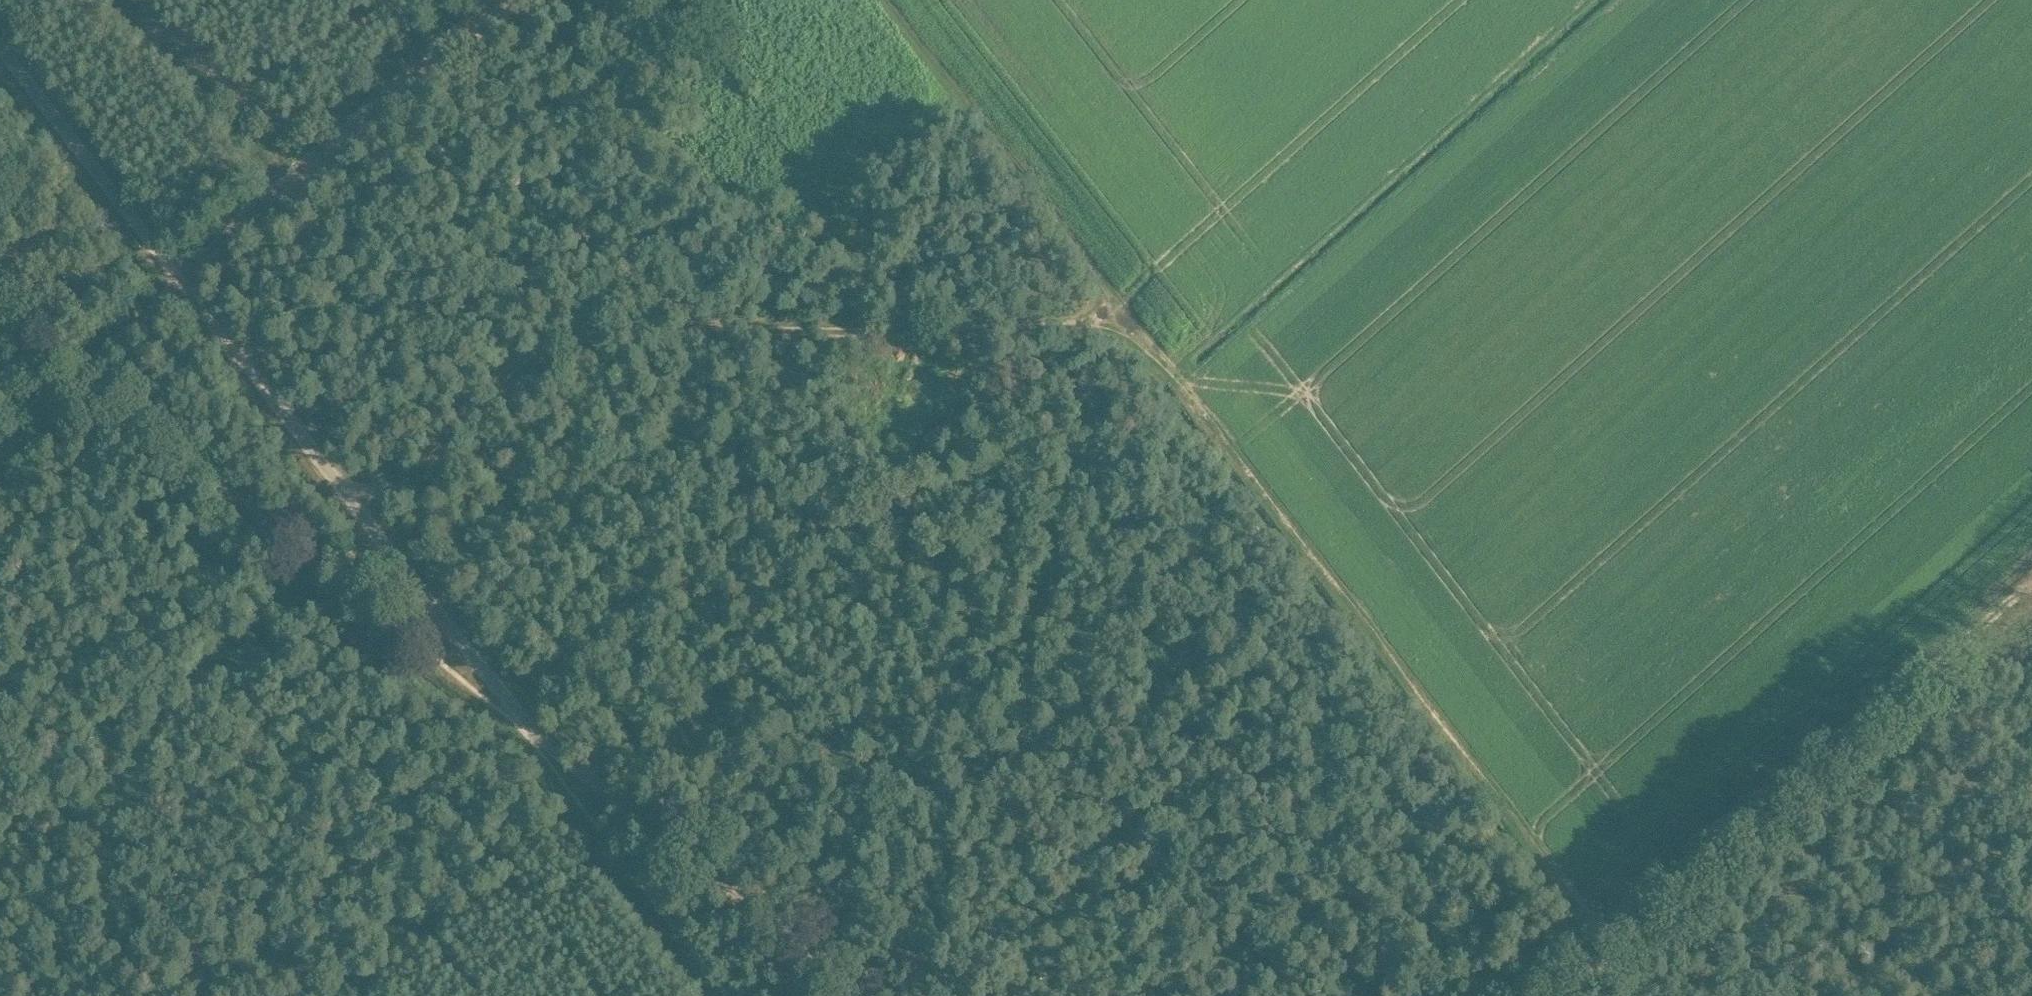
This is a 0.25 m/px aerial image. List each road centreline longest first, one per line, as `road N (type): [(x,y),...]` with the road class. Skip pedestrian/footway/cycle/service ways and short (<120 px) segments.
road 1 (unclassified): [(882,995),(500,702),(0,45)]
road 2 (track): [(880,0),(1617,944)]
road 3 (track): [(364,520),(521,353),(605,332),(967,337),(1125,310)]
road 4 (track): [(1555,995),(2031,576)]
road 5 (track): [(76,377),(497,0)]

